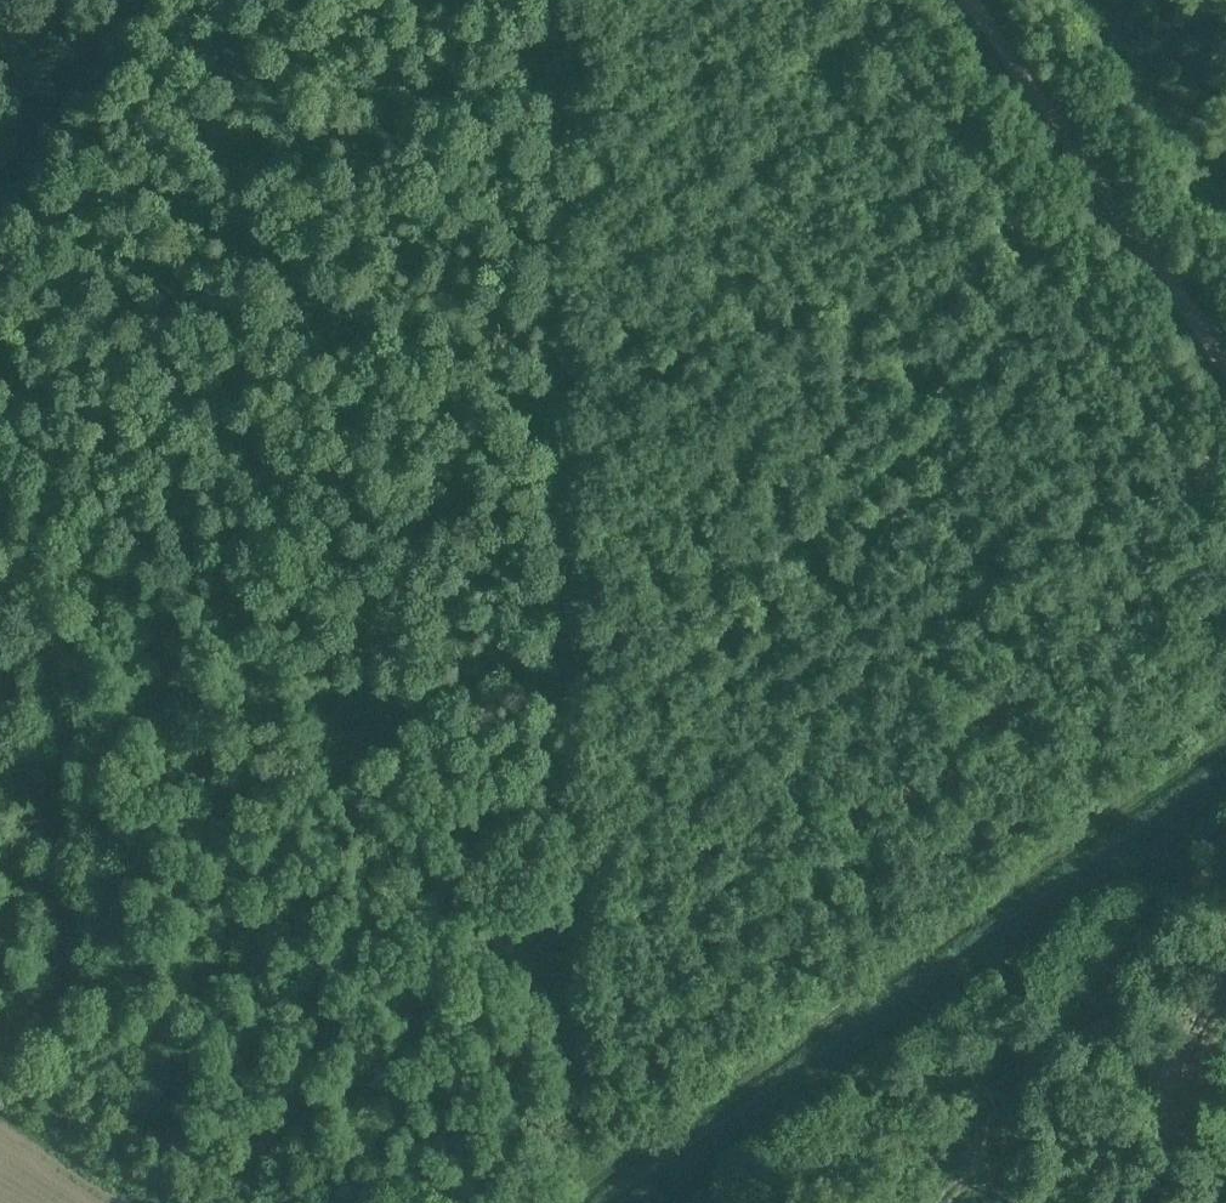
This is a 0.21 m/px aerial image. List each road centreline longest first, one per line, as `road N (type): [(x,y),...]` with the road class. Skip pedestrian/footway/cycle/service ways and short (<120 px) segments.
road 1 (track): [(974,0),(1225,356)]

